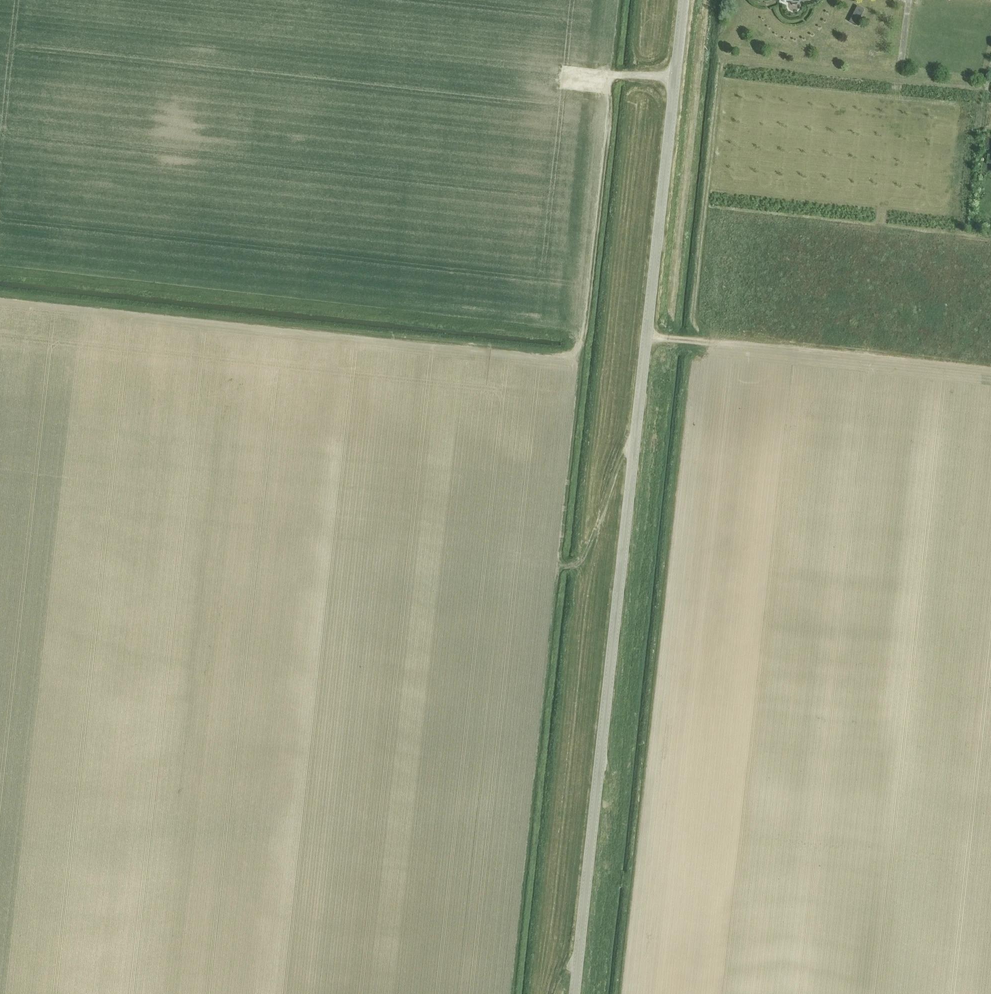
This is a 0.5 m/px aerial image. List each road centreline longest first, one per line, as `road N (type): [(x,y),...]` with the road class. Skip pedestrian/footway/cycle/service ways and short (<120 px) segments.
road 1 (tertiary): [(573,993),(684,0)]

